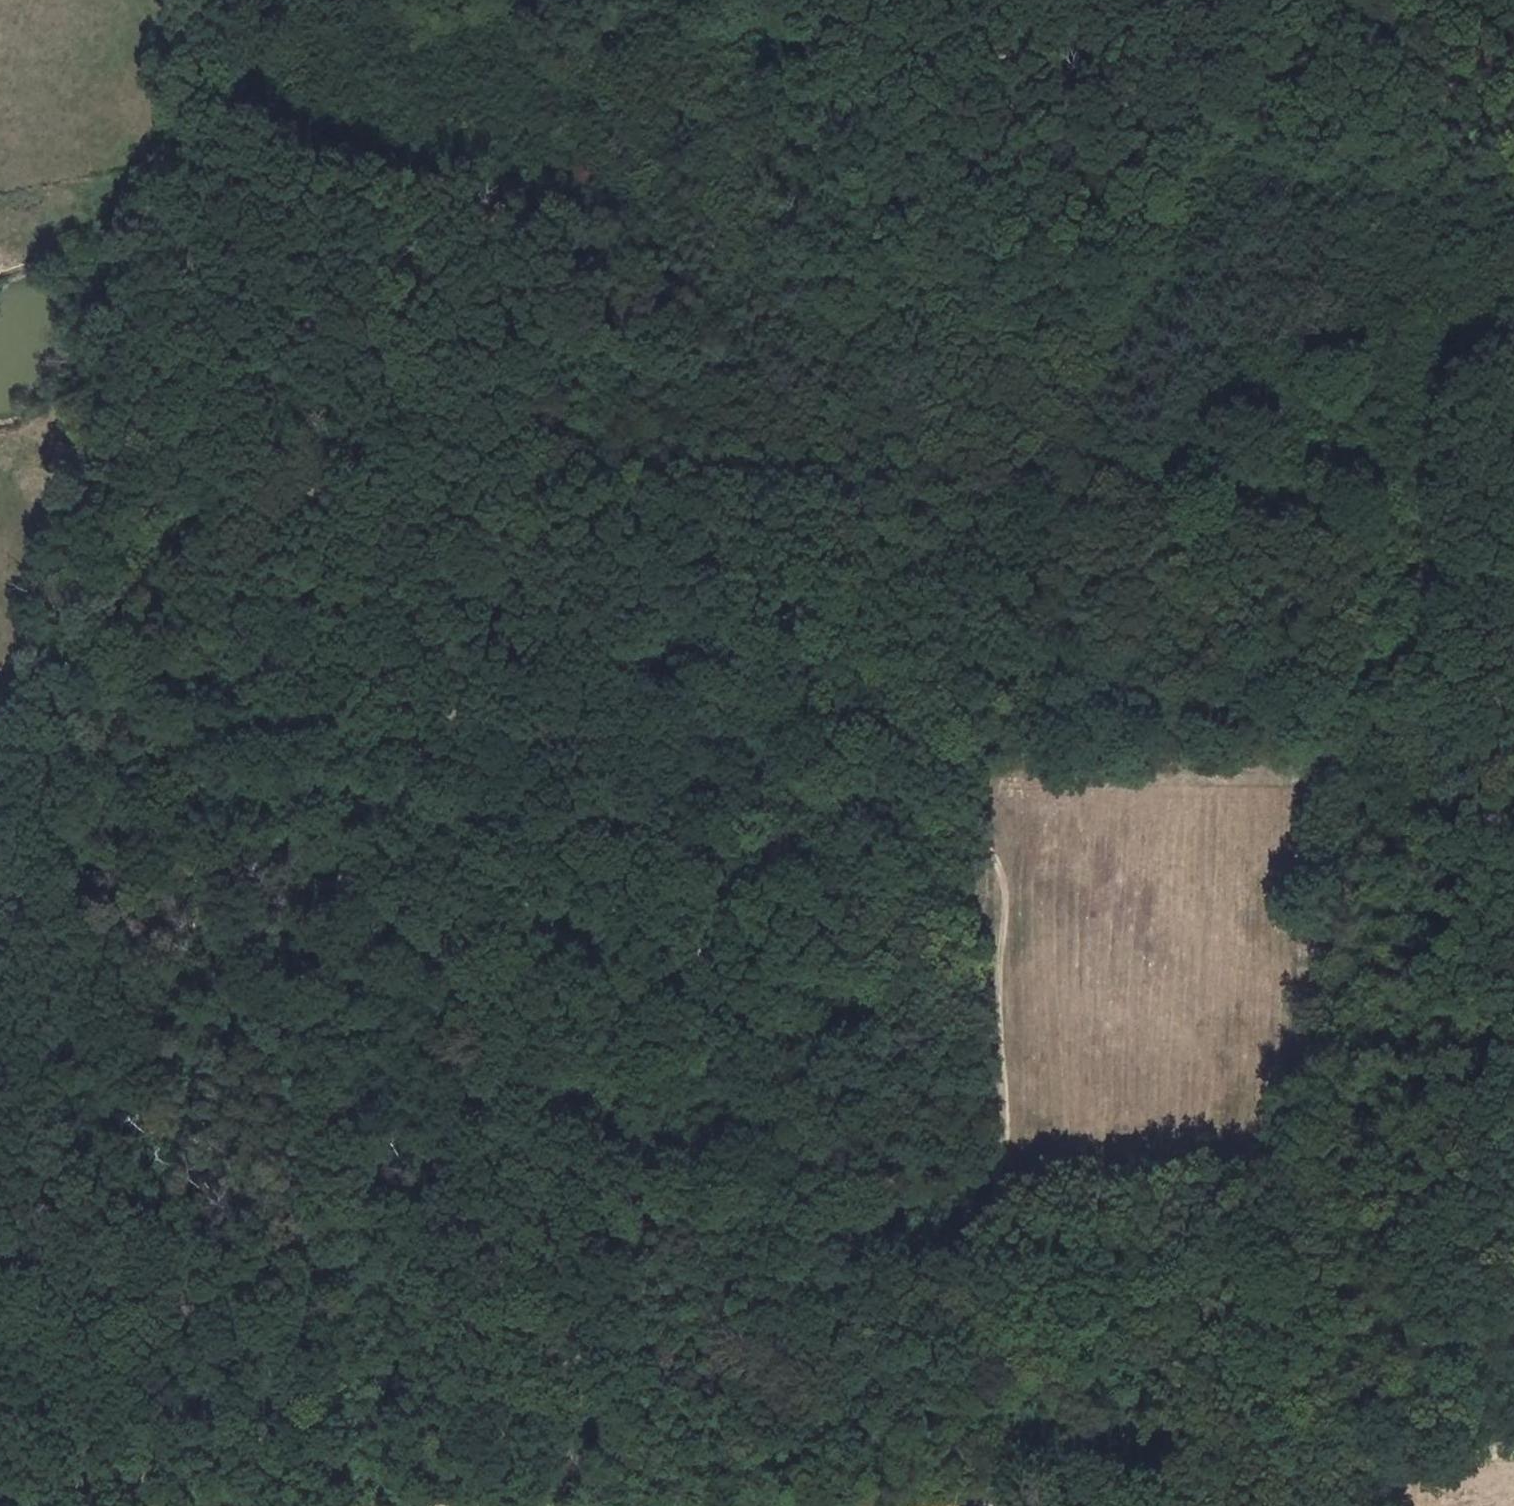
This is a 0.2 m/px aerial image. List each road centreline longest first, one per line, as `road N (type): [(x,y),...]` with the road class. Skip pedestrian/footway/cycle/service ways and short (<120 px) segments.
road 1 (track): [(1513,1452),(1307,1495),(1107,1505)]

